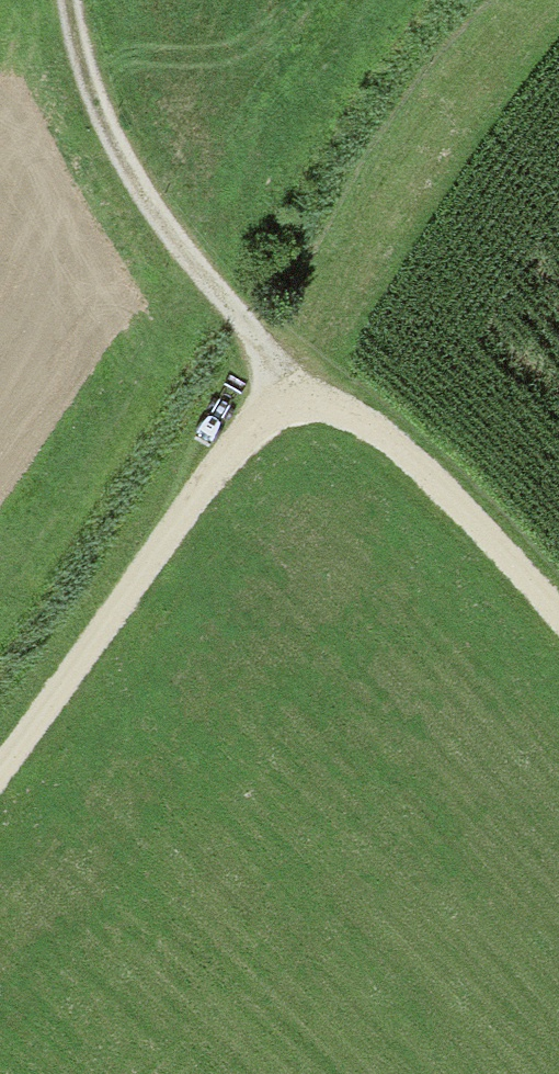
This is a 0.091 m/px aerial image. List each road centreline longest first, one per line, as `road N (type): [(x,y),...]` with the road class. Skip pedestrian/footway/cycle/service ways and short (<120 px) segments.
road 1 (track): [(61,0),(77,77),(112,165),(233,324),(272,398)]
road 2 (track): [(272,398),(0,762)]
road 3 (track): [(558,614),(348,404),(272,398)]

